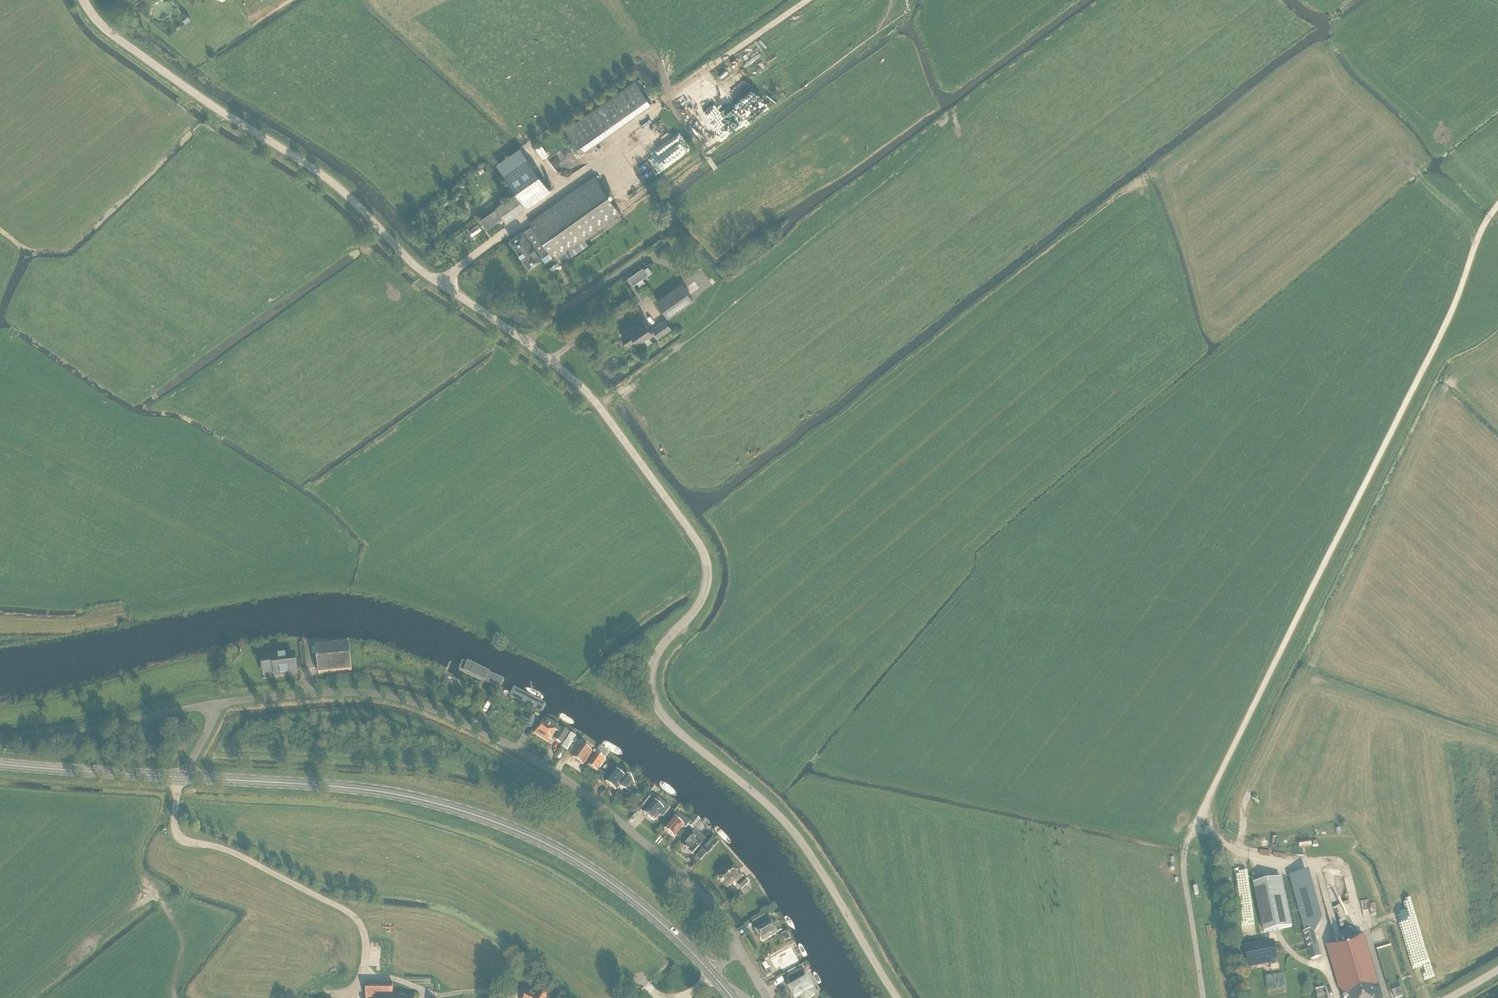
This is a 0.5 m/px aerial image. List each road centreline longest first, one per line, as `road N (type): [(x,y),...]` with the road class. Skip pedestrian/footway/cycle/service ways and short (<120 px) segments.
road 1 (unclassified): [(897,997),(795,833),(656,705),(654,657),(699,603),(705,561),(589,396),(412,264),(323,176),(104,28),(83,0)]
road 2 (track): [(1497,206),(1436,351),(1187,843),(1203,997)]
road 3 (unclassified): [(739,949),(695,886),(593,800),(452,717),(361,692),(217,703)]
road 4 (secondary): [(711,972),(609,881),(496,822),(373,790),(185,777)]
road 5 (secondary): [(0,763),(185,777)]
road 6 (track): [(1320,864),(1248,855),(1199,819)]

